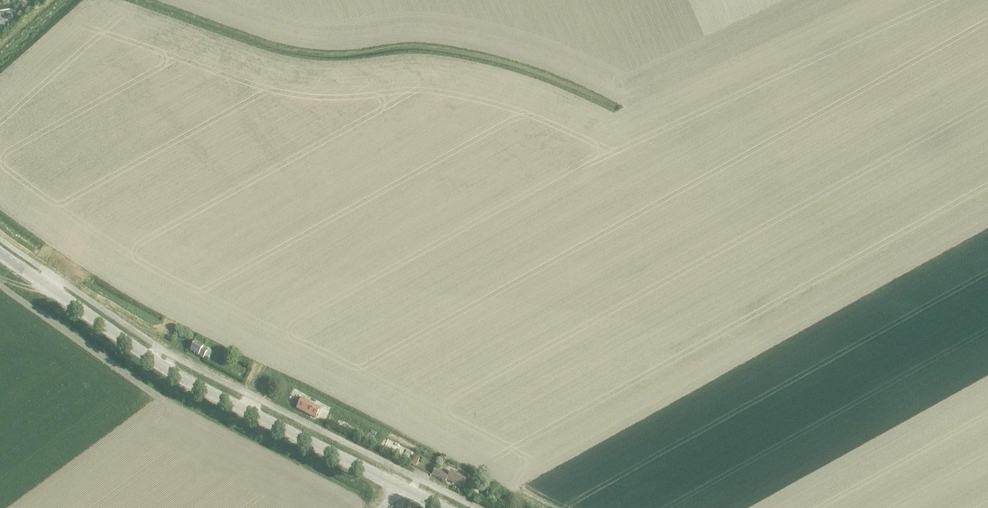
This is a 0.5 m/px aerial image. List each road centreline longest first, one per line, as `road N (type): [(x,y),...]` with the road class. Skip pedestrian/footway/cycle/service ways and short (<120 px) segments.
road 1 (tertiary): [(442,507),(166,369),(0,253)]

